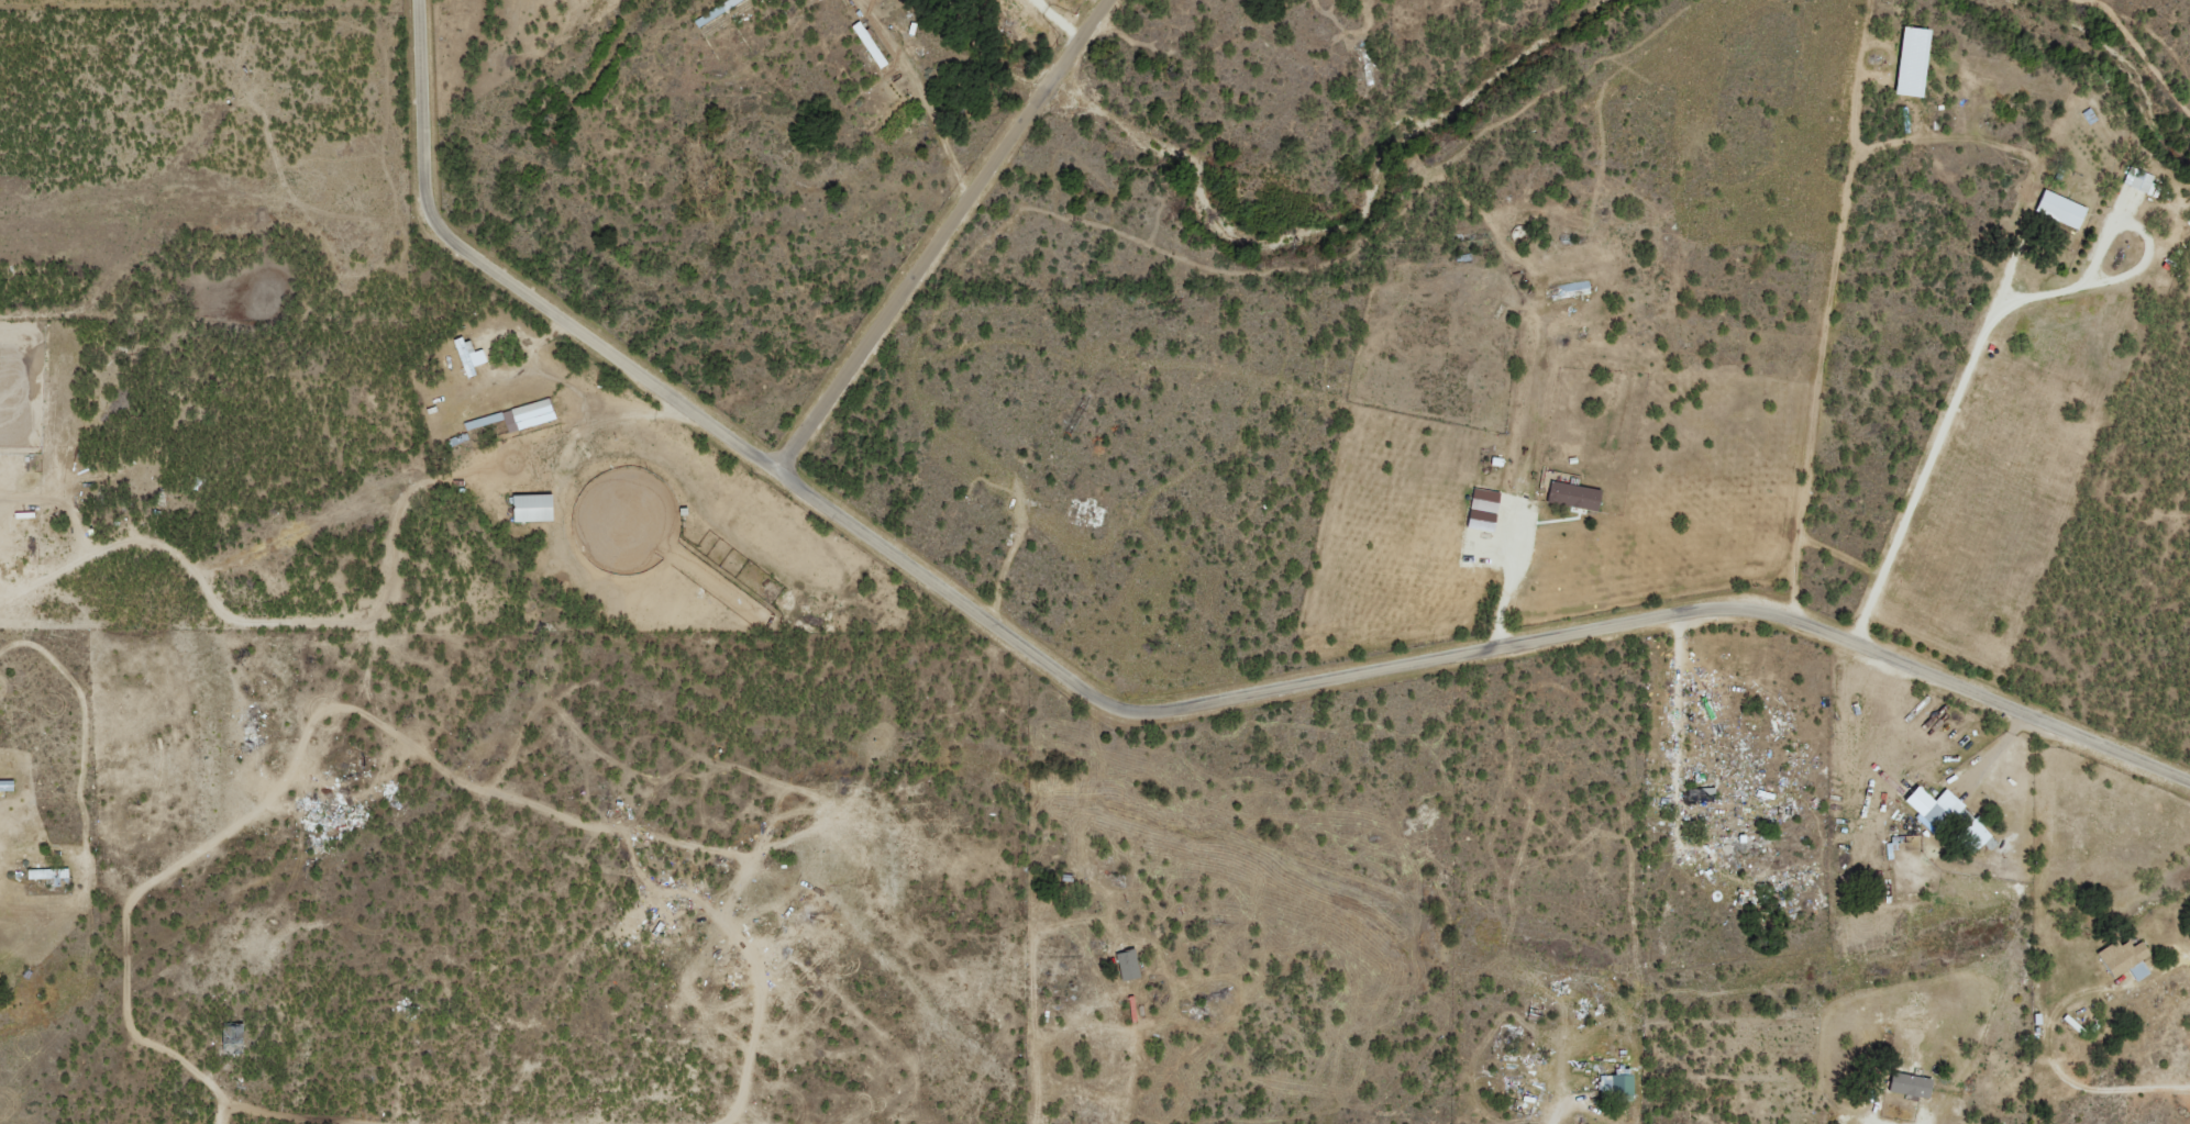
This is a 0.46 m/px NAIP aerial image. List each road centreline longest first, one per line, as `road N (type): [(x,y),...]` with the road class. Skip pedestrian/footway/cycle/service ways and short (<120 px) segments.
road 1 (residential): [(2189,781),(1736,604),(1105,714),(427,214),(419,0)]
road 2 (residential): [(774,467),(1103,0)]

